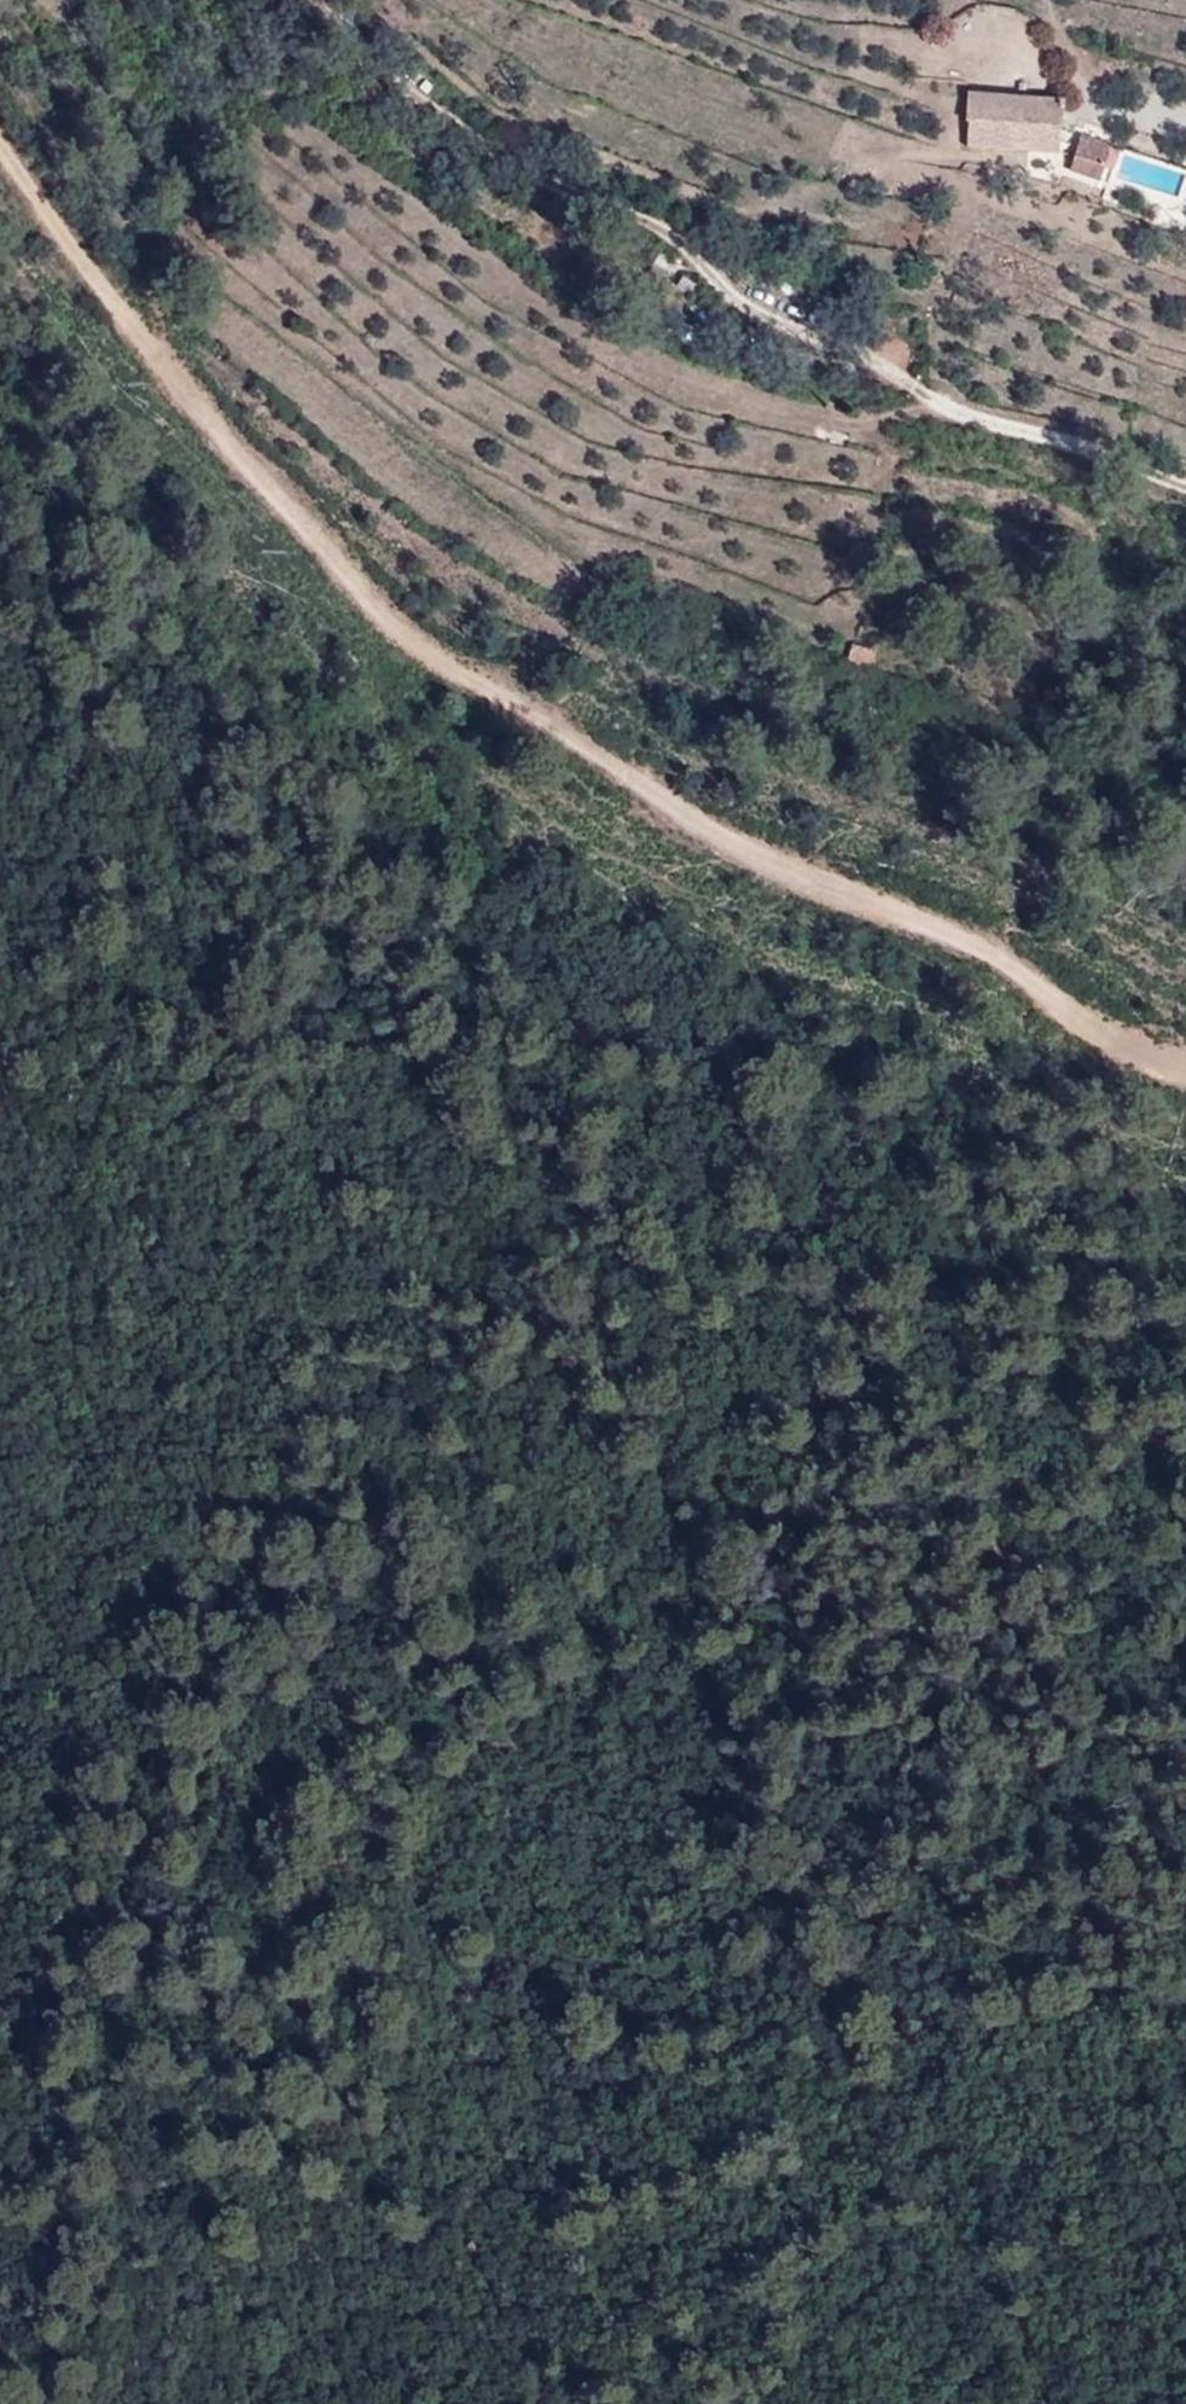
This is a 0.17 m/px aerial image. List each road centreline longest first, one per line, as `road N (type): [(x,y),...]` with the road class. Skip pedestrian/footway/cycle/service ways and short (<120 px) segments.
road 1 (track): [(1185,1087),(781,882),(479,699),(265,491),(77,257),(0,129)]
road 2 (unclassified): [(916,389),(959,415),(1065,440),(1185,488)]

